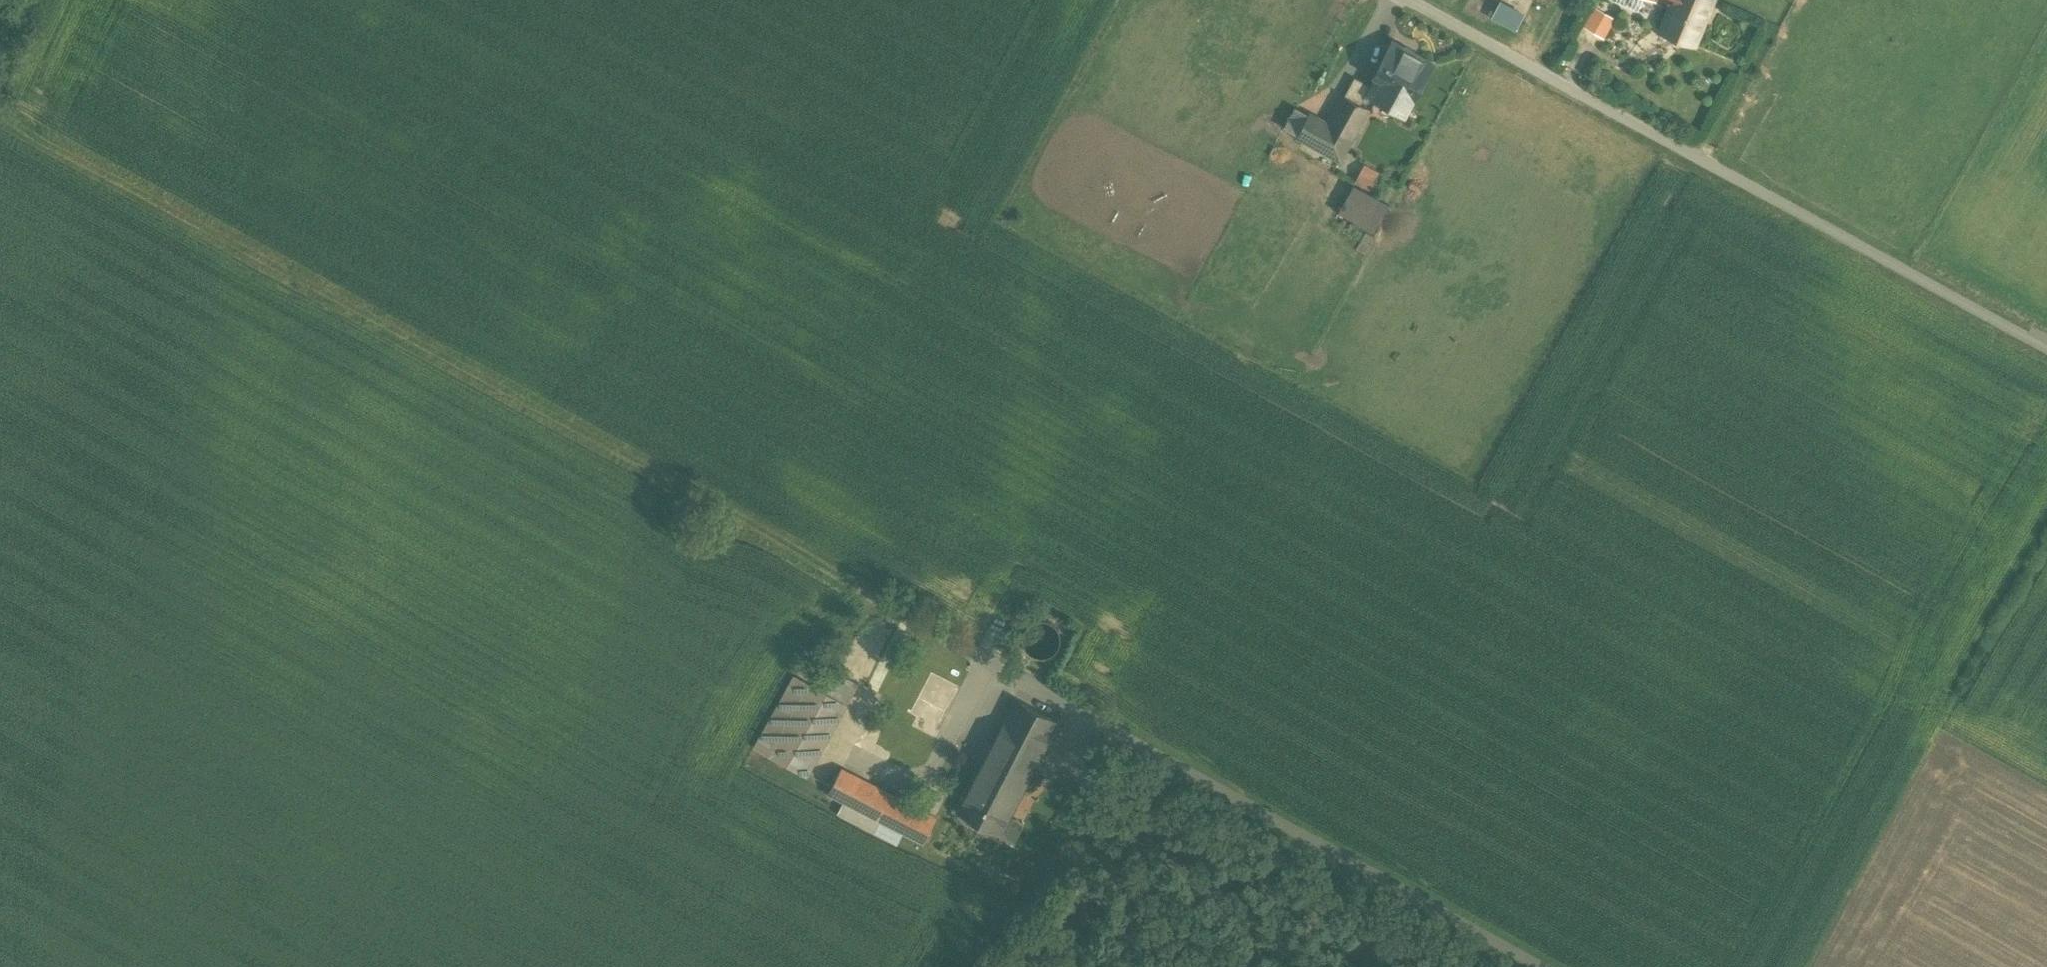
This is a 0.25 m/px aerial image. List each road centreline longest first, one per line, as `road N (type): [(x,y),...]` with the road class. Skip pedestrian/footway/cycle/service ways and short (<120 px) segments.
road 1 (residential): [(2046,346),(1418,0)]
road 2 (residential): [(1556,966),(955,638)]

